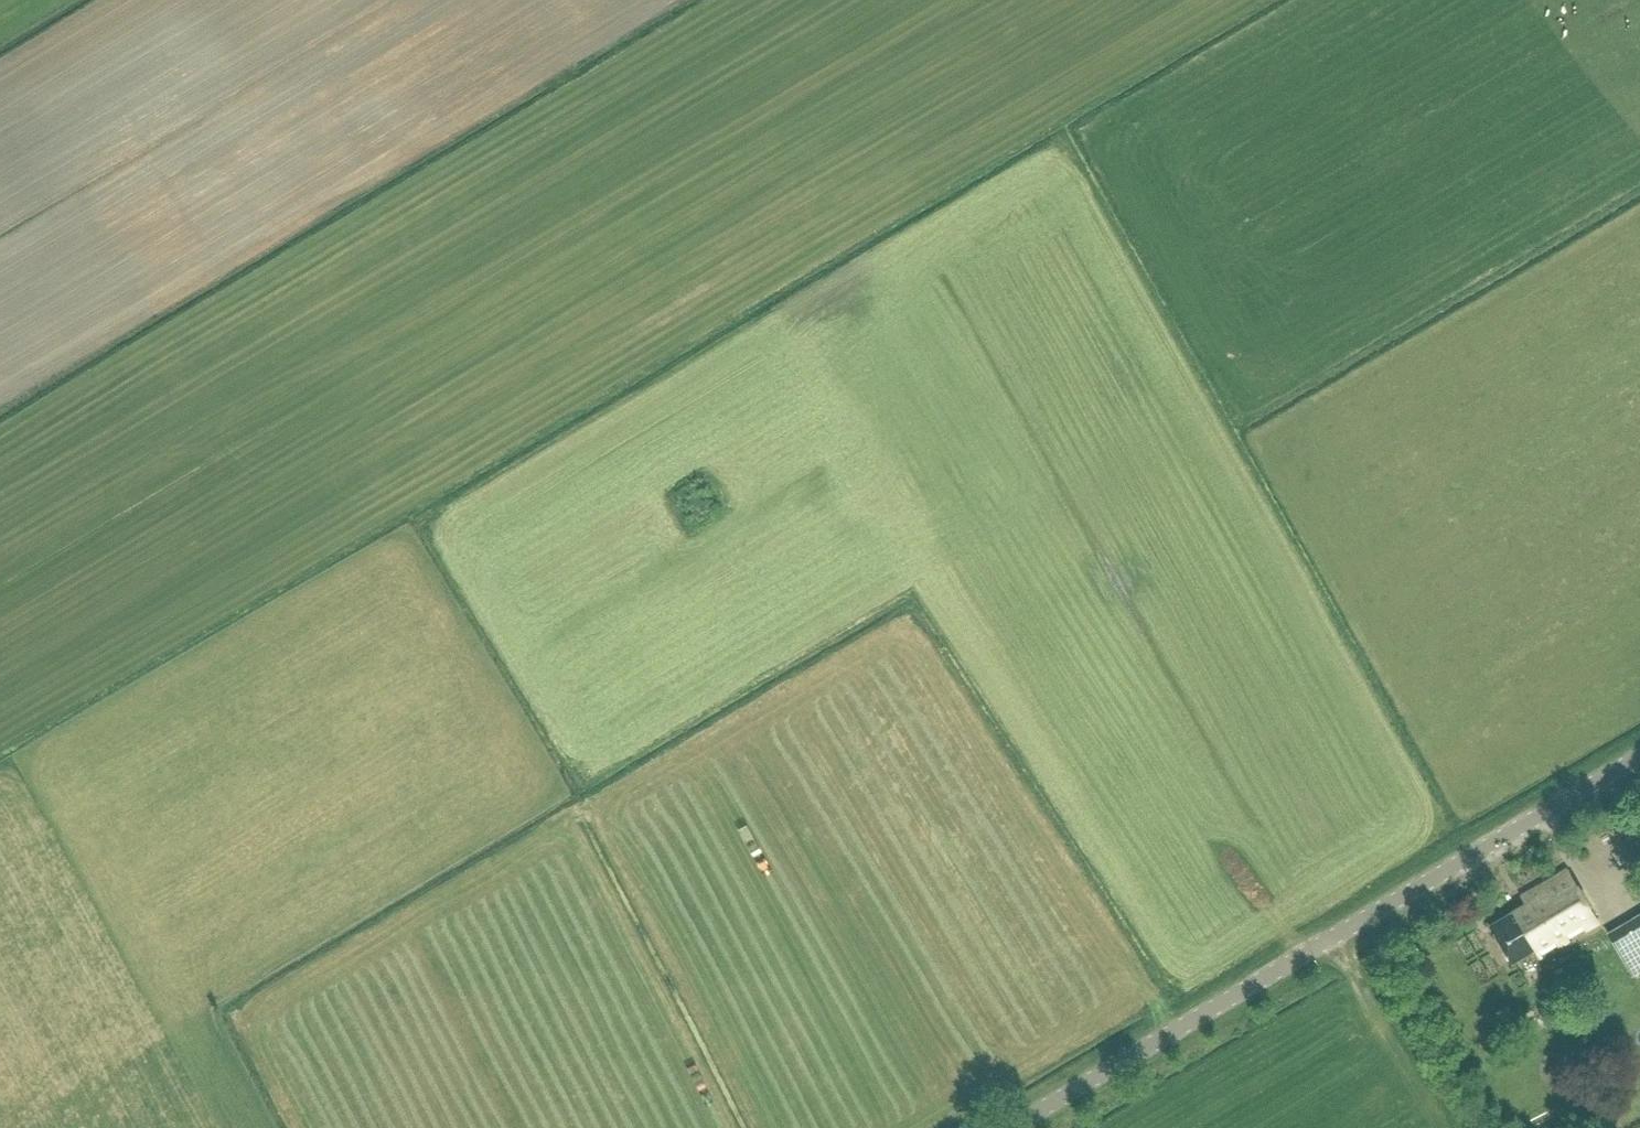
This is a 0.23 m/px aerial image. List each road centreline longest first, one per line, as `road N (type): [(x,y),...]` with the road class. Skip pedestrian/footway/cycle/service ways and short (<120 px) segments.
road 1 (tertiary): [(1017,1127),(1639,760)]

